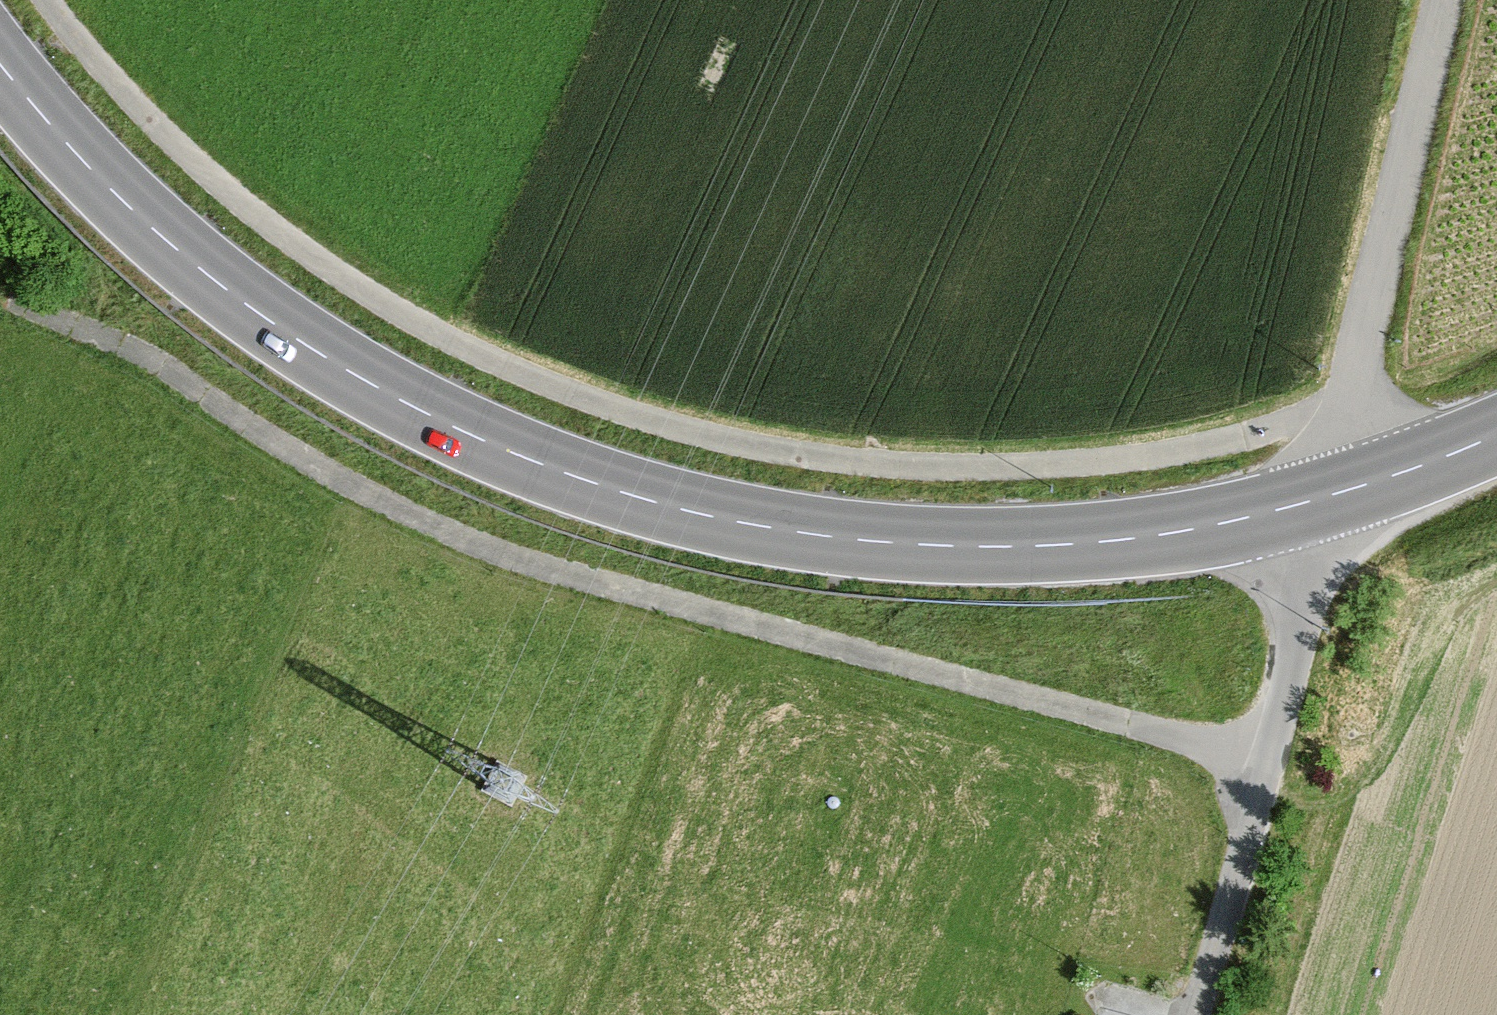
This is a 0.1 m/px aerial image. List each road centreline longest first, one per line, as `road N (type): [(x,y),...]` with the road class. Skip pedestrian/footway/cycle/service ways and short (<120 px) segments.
road 1 (secondary): [(0,64),(122,199),(262,316),(416,408),(583,479),(754,525),(997,547),(1175,532),(1329,496)]
road 2 (track): [(1269,761),(546,568),(370,494),(154,361),(14,299)]
road 3 (motorway): [(239,1014),(667,0)]
road 4 (motorway): [(528,0),(102,1014)]
road 5 (unclassified): [(1329,496),(1269,761),(1194,1014)]
road 6 (residential): [(1446,0),(1329,496)]
road 7 (secondary): [(1329,496),(1496,434)]

